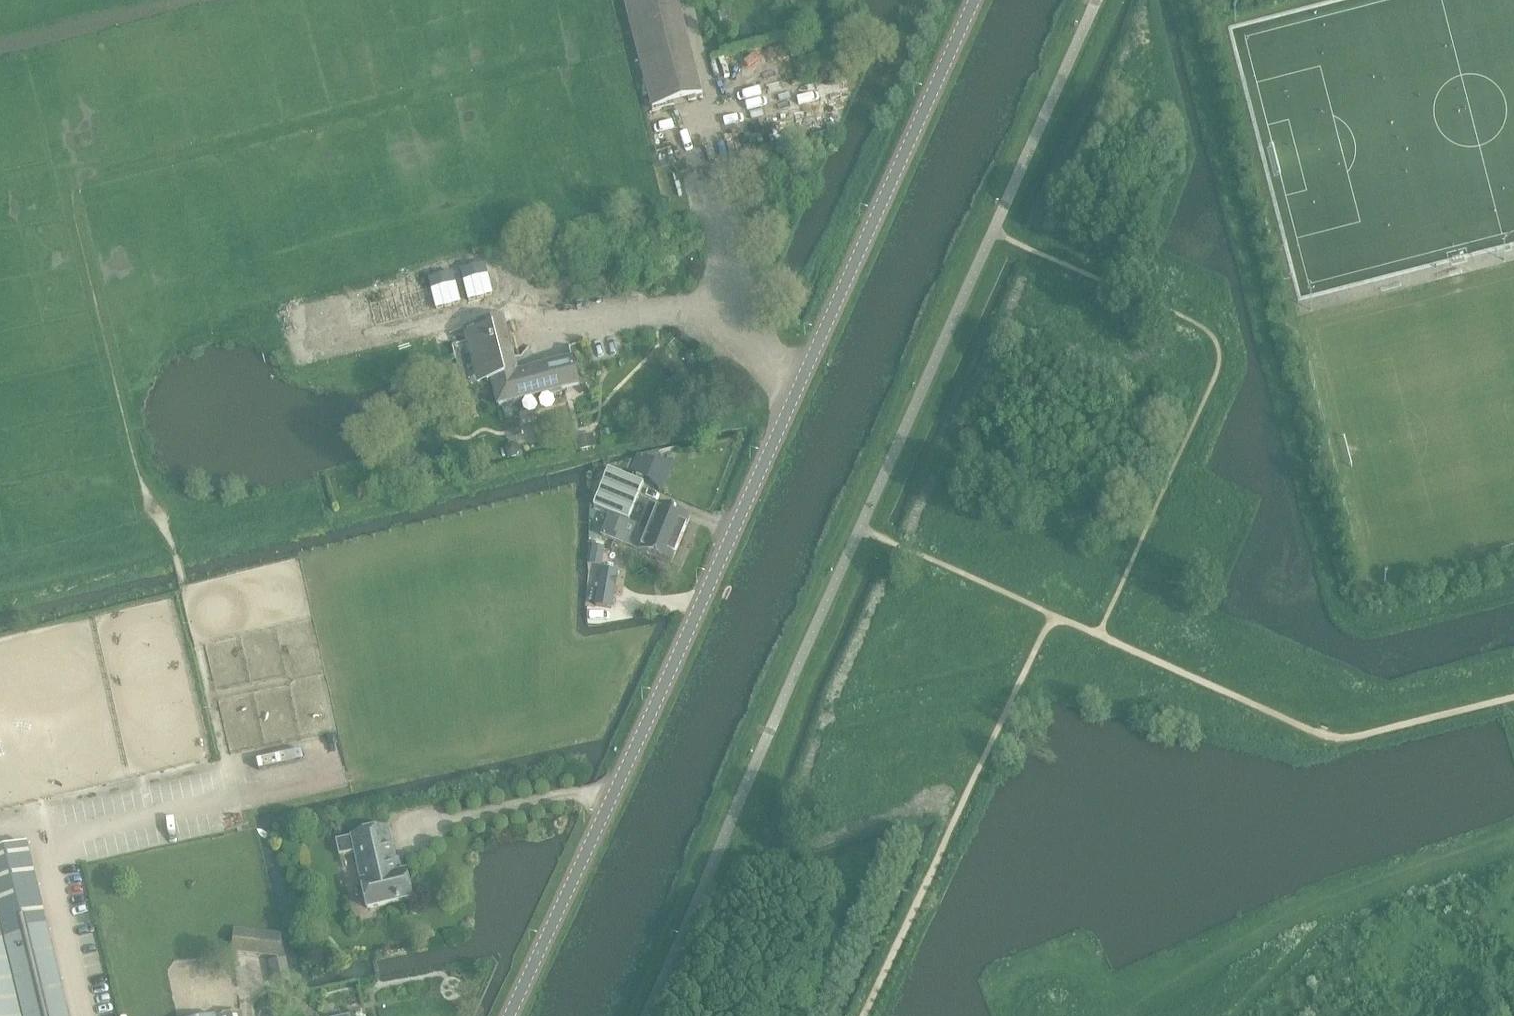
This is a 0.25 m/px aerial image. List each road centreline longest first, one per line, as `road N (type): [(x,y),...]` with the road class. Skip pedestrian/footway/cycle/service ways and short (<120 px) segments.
road 1 (unclassified): [(980,0),(509,1015)]

